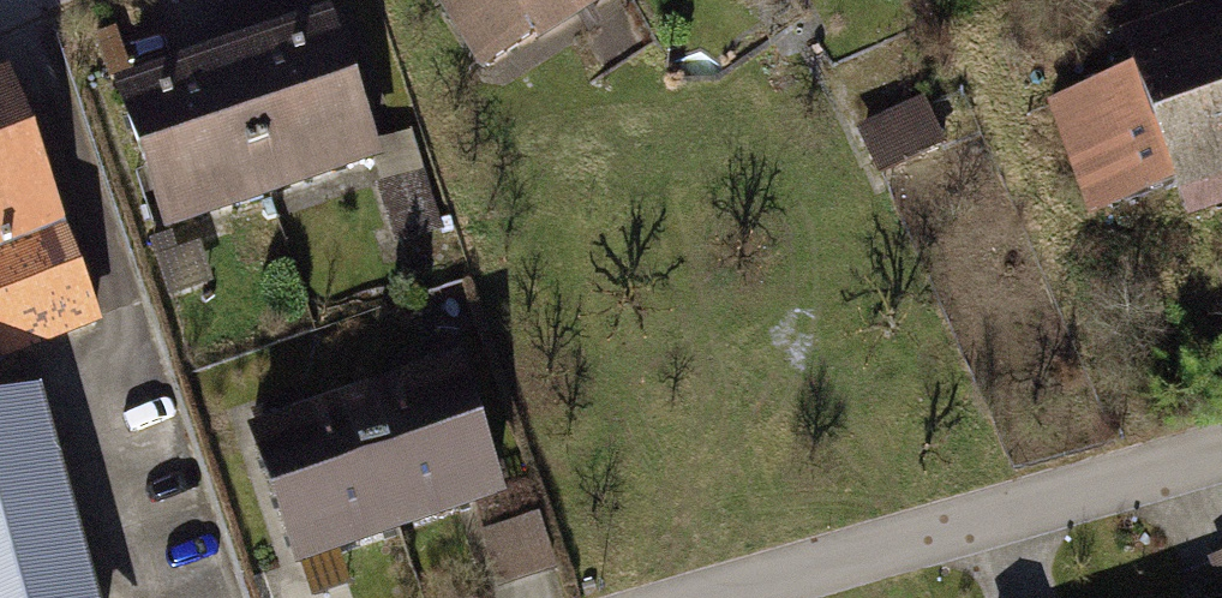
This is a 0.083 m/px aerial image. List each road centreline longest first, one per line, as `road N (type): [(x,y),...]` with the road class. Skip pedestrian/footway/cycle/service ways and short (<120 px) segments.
road 1 (track): [(1166,485),(1008,66),(1014,4),(1022,0)]
road 2 (residential): [(1221,469),(763,597)]

